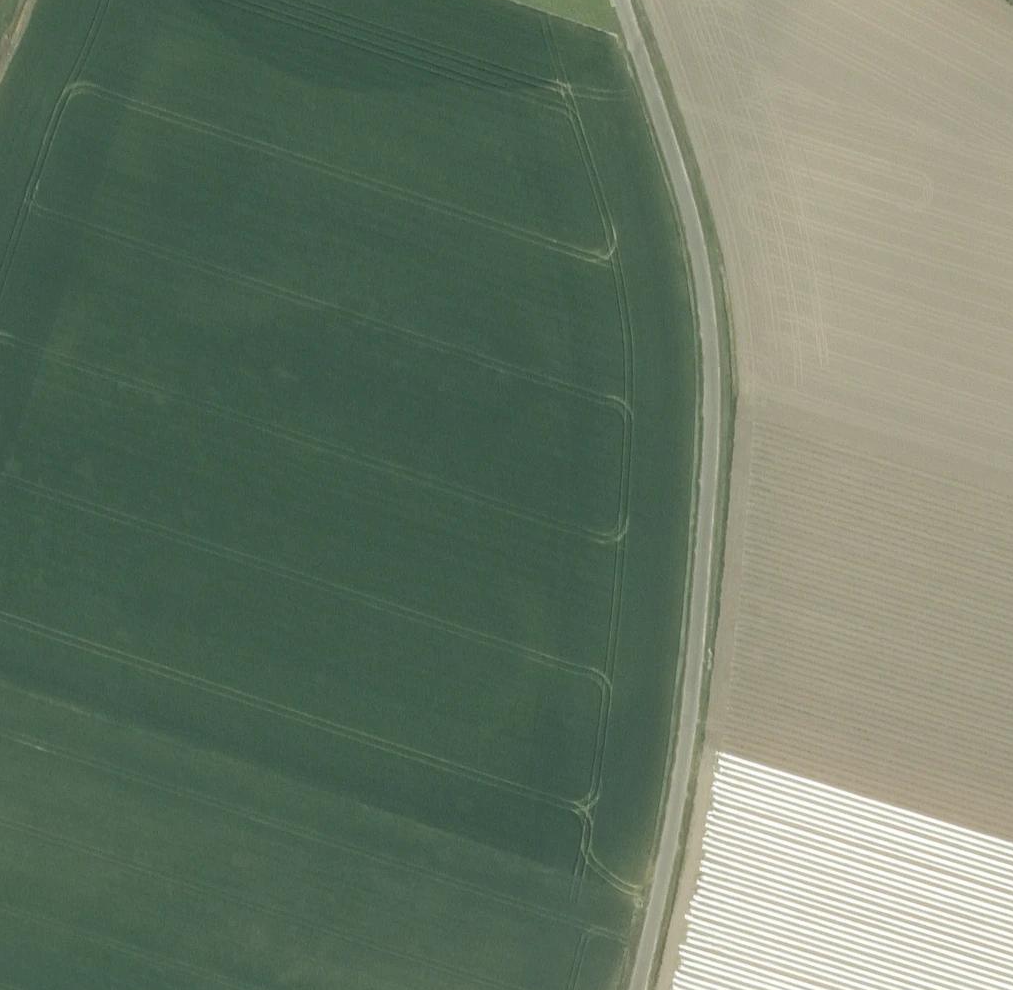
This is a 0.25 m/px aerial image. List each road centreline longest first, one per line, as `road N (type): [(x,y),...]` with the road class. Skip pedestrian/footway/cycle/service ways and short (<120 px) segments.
road 1 (unclassified): [(650,989),(696,742),(719,448),(712,310),(684,185),(617,0)]

